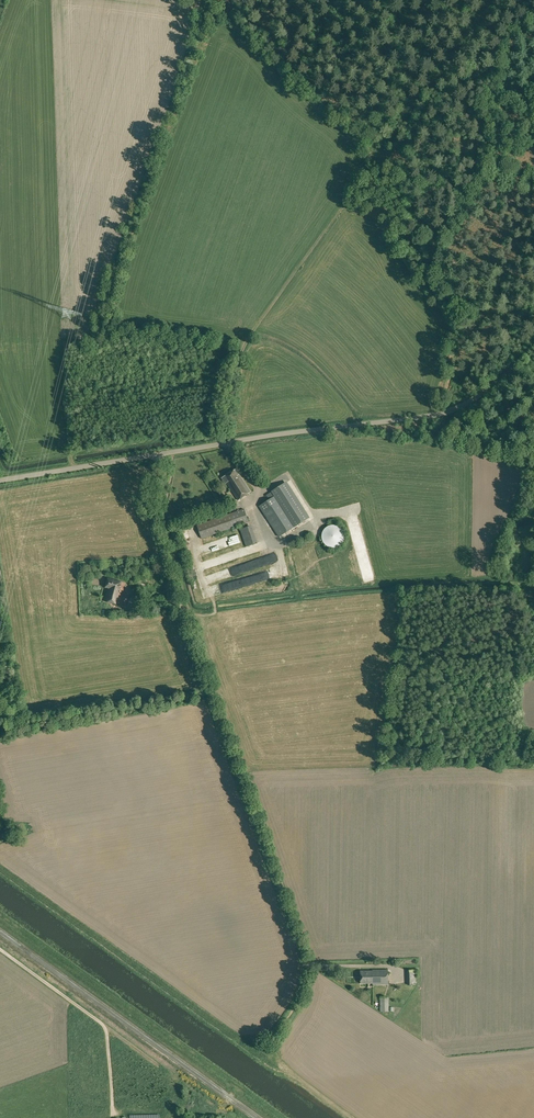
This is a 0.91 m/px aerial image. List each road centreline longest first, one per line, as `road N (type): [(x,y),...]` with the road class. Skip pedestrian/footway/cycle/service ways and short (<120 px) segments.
road 1 (unclassified): [(264,1049),(302,991),(303,957),(158,531),(158,454)]
road 2 (unclassified): [(158,454),(443,413),(474,400),(533,349)]
road 3 (track): [(0,950),(153,1061)]
road 4 (unclassified): [(0,480),(158,454)]

